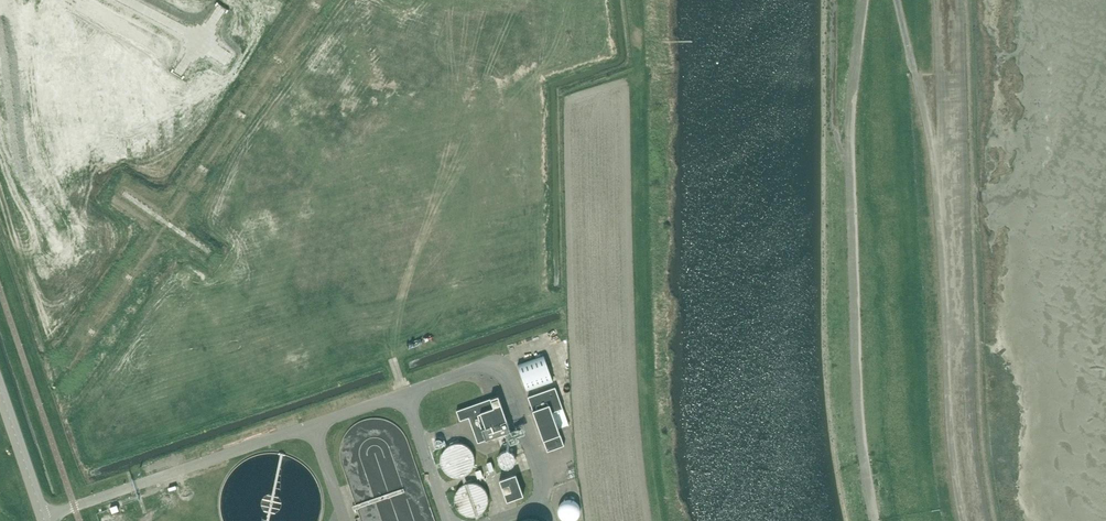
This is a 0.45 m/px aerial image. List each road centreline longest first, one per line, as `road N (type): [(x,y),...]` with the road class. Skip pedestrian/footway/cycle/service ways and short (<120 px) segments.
road 1 (unclassified): [(45,520),(0,390)]

